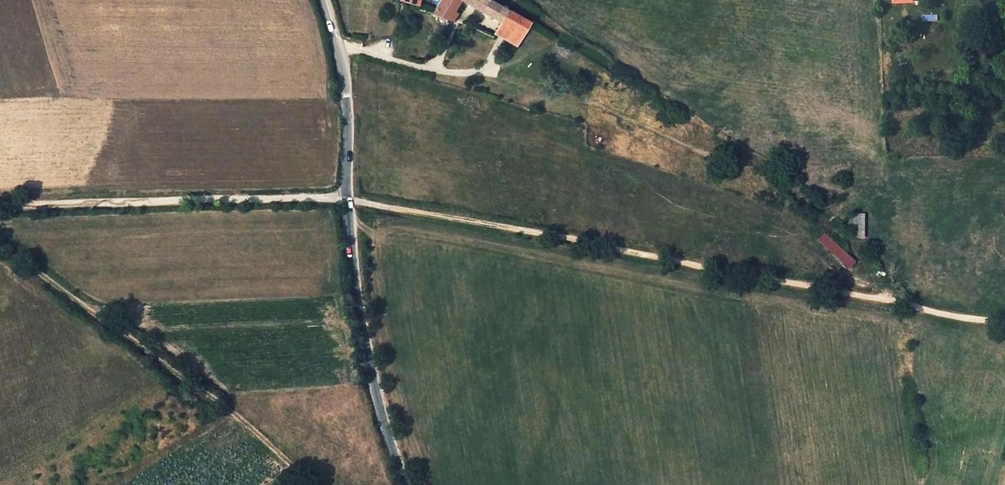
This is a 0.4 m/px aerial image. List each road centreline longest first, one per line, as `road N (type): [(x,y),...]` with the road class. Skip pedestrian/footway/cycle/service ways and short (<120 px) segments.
road 1 (track): [(0,208),(347,199),(1004,322)]
road 2 (unclassified): [(323,0),(344,76),(351,263),(369,385),(405,484)]
road 3 (track): [(0,246),(311,484)]

